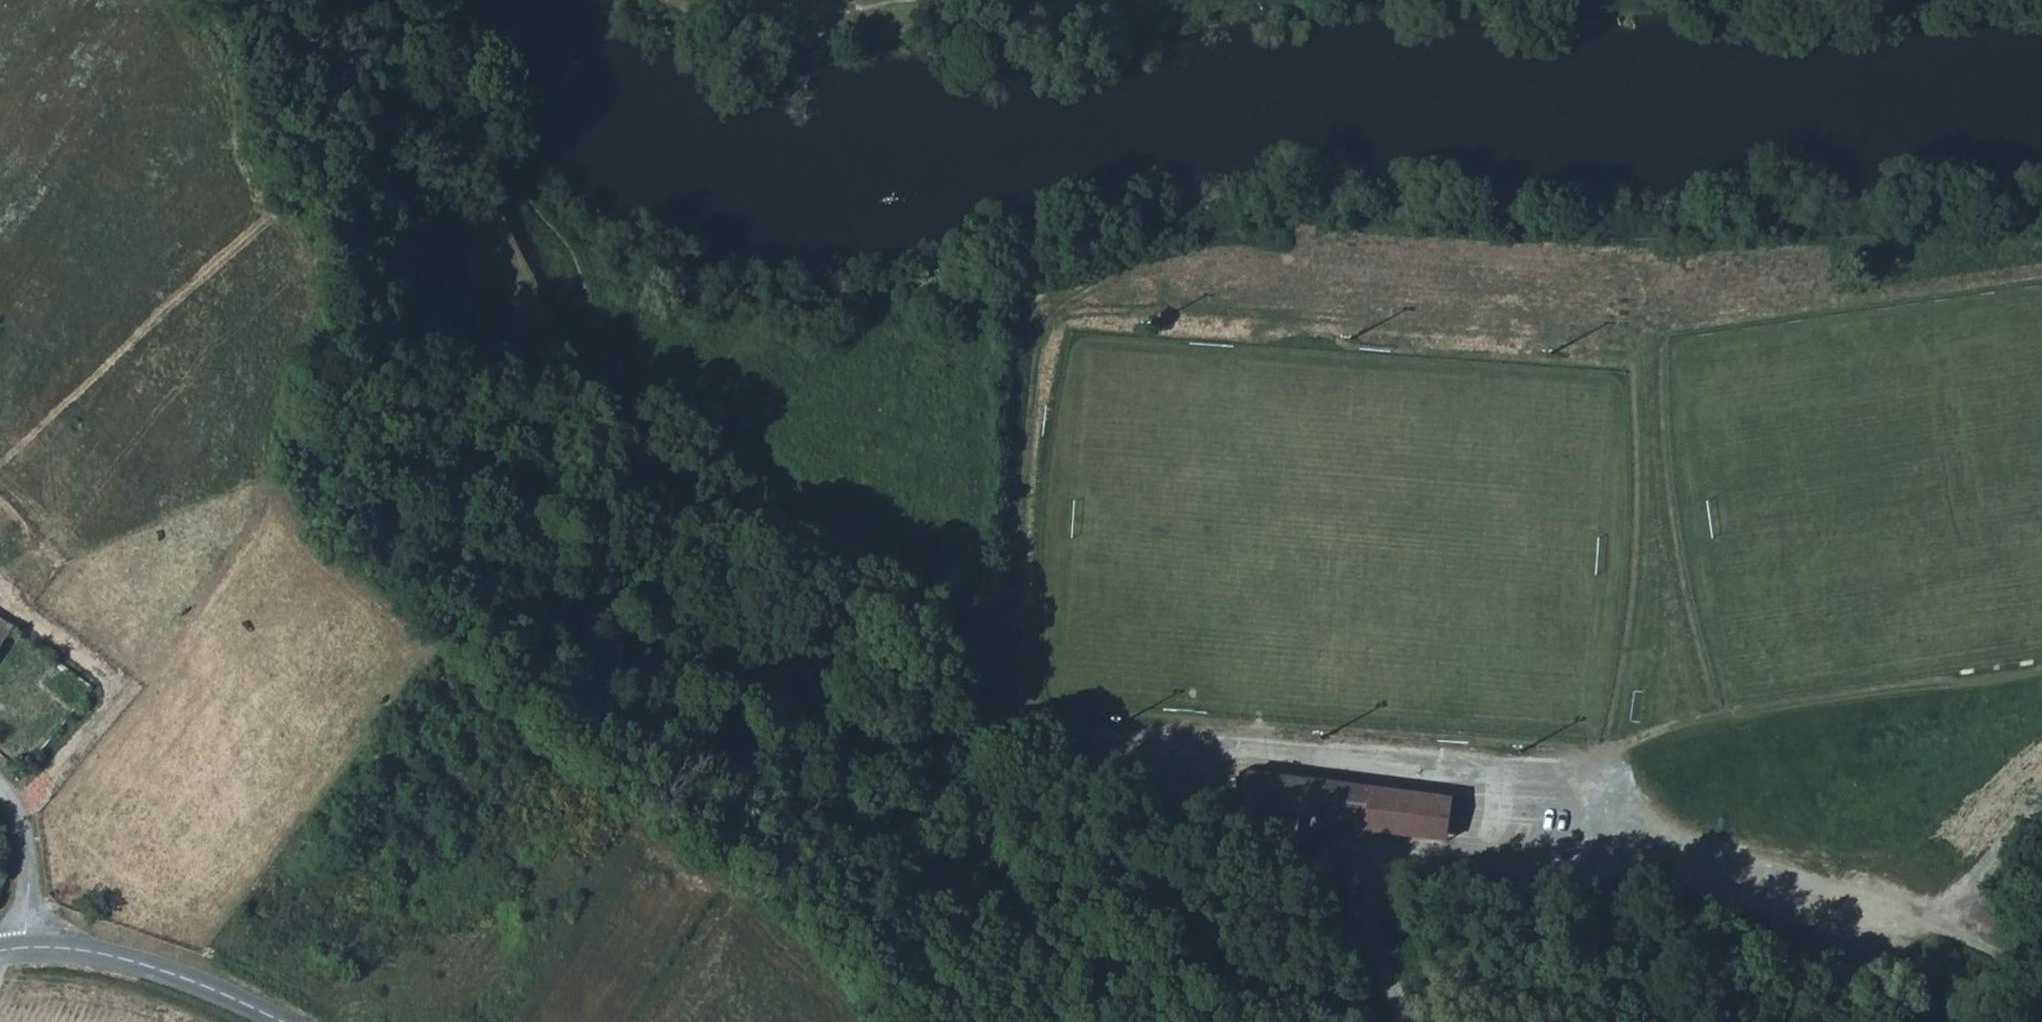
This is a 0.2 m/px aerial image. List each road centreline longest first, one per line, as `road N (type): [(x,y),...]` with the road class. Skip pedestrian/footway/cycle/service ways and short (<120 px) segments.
road 1 (track): [(1970,952),(1829,888),(1546,828)]
road 2 (tertiary): [(280,1021),(137,964),(28,947)]
road 3 (track): [(1546,828),(1369,877),(1371,907)]
road 4 (residential): [(28,947),(30,881),(10,797),(0,787)]

